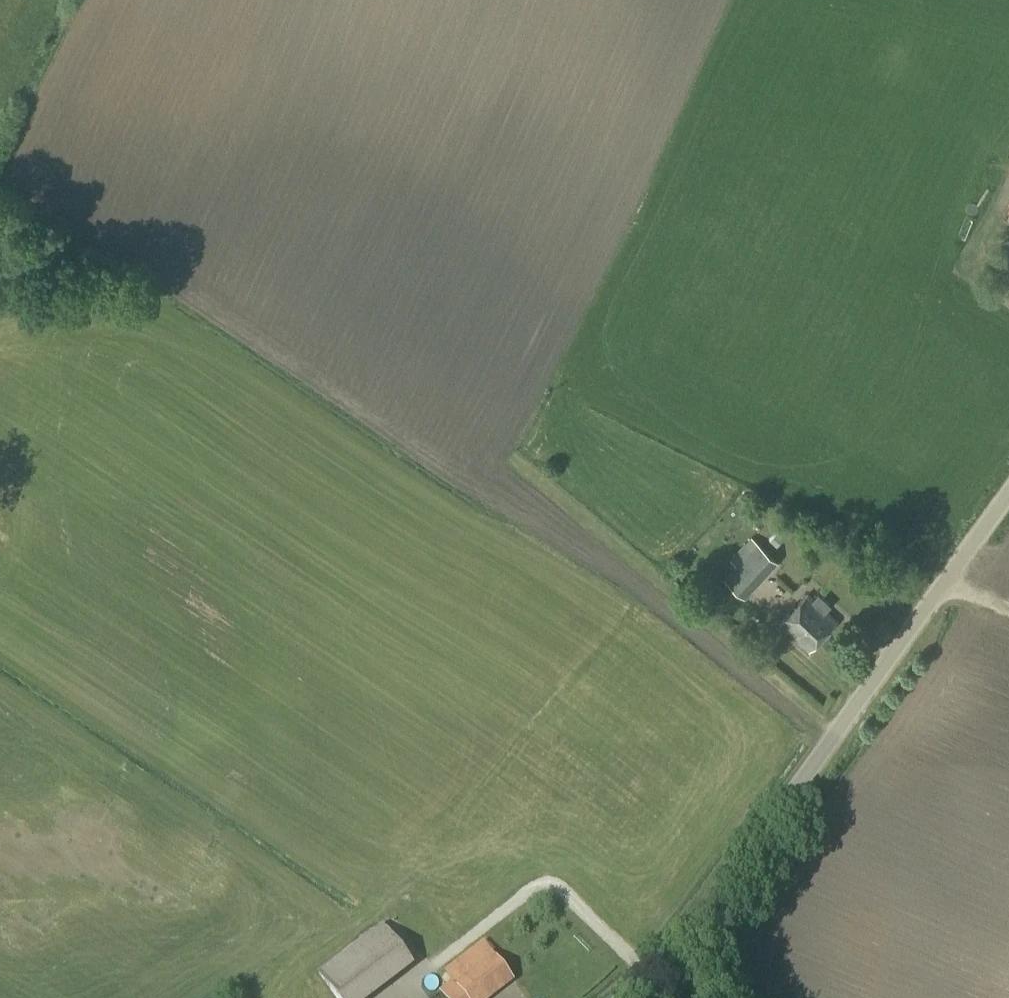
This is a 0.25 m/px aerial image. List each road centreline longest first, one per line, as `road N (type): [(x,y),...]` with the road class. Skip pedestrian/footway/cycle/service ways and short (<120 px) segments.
road 1 (unclassified): [(624,997),(698,921),(1008,491)]

